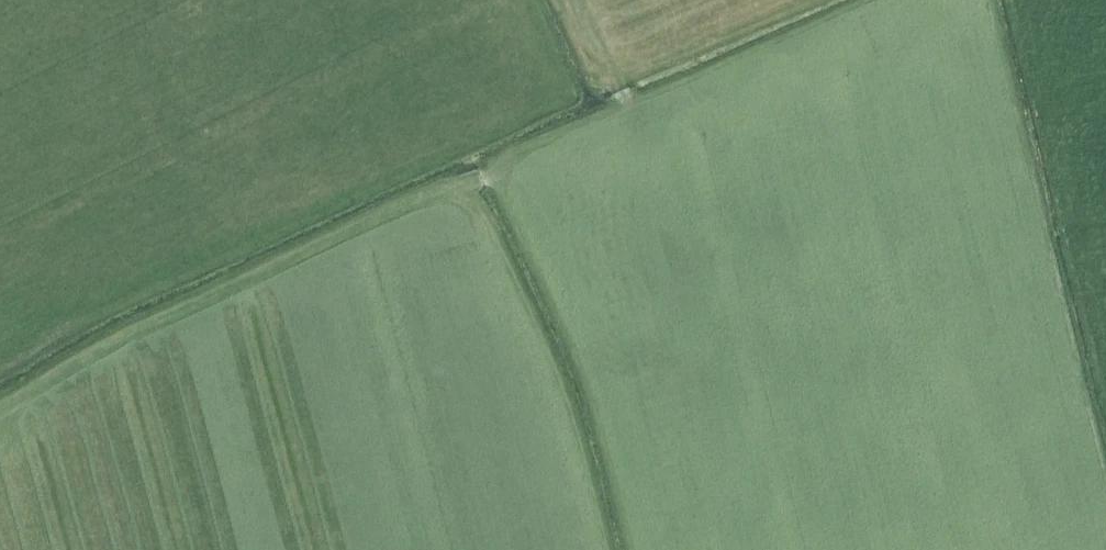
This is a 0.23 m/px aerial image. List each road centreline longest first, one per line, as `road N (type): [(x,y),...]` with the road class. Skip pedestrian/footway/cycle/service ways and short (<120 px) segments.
road 1 (track): [(0,421),(621,105),(586,43),(575,0)]

